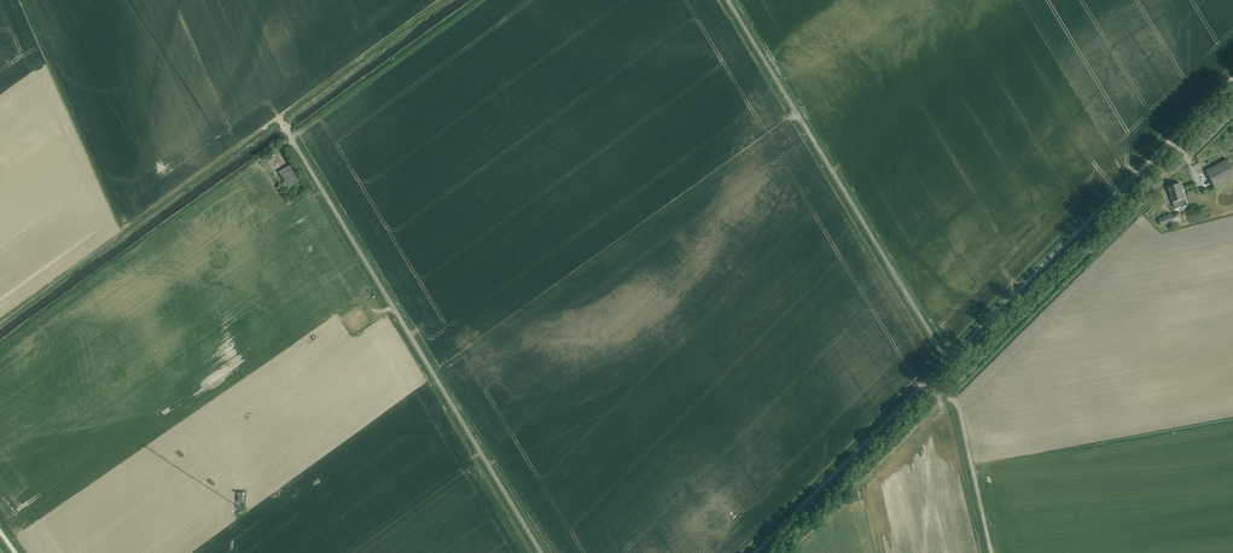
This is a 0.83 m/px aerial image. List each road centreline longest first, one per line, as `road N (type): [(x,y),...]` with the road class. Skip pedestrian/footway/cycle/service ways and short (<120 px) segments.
road 1 (unclassified): [(753,552),(1230,80)]
road 2 (track): [(542,552),(279,120)]
road 3 (track): [(946,359),(727,0)]
road 4 (track): [(792,552),(946,394)]
road 5 (track): [(946,394),(956,403),(989,552)]

